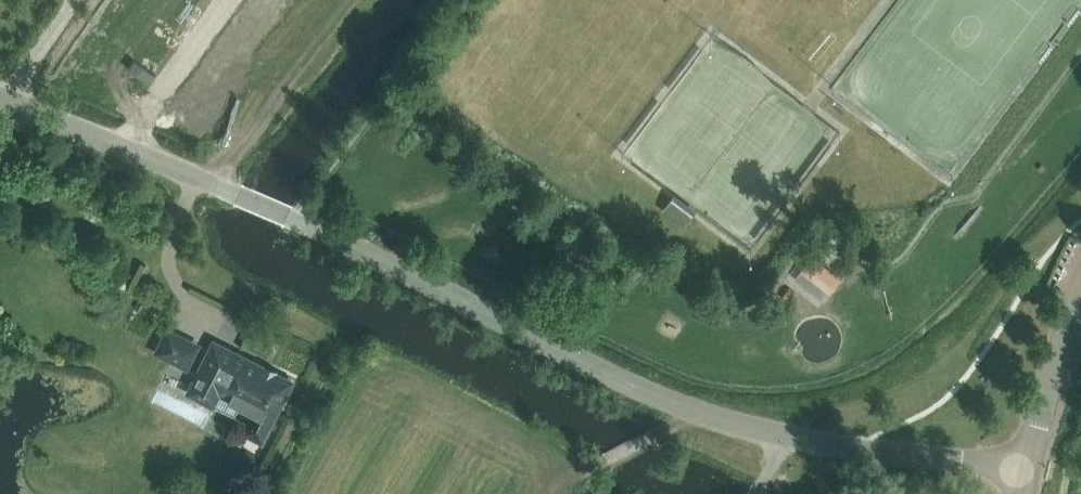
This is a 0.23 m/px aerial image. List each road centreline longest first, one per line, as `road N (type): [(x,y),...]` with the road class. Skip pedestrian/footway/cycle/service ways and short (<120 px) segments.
road 1 (unclassified): [(1019,474),(903,458),(688,410),(315,230),(0,105)]
road 2 (tertiary): [(1019,474),(1080,312)]

